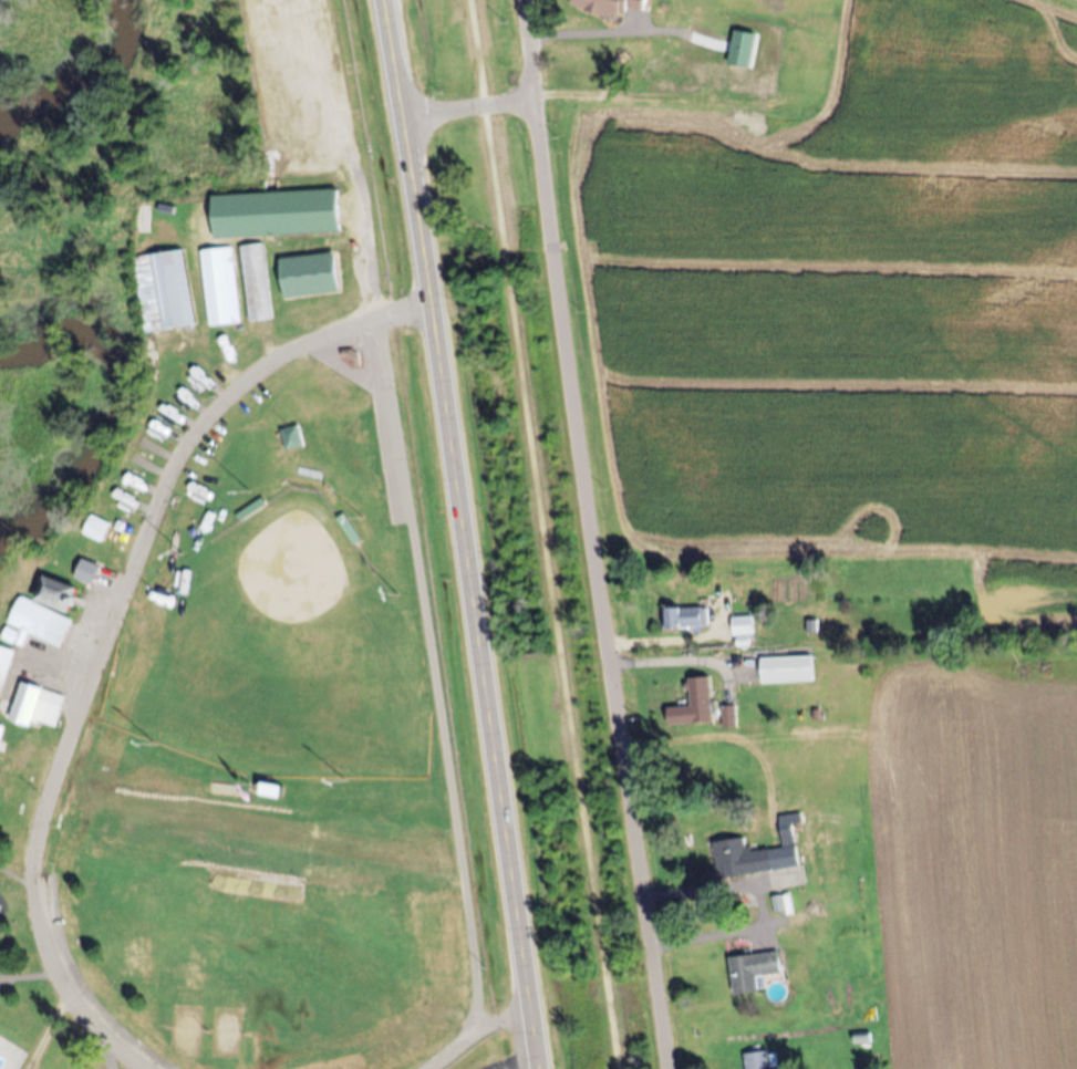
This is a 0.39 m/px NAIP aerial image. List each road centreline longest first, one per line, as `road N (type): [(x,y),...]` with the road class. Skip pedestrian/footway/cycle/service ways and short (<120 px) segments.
road 1 (primary): [(539,1068),(383,0)]
road 2 (residential): [(122,1068),(51,962),(31,901),(37,844),(166,478),(206,418),(263,367),(400,298),(380,319),(433,313)]
road 3 (residential): [(668,1068),(537,95)]
road 4 (residential): [(400,298),(536,1044)]
road 5 (residential): [(402,116),(537,95)]

